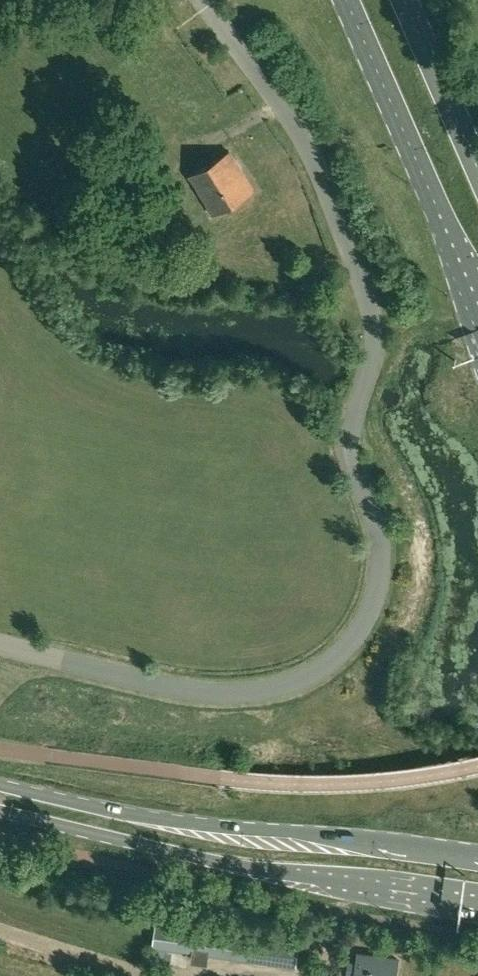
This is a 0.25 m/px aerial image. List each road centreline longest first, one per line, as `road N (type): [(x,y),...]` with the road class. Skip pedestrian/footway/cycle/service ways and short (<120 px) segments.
road 1 (tertiary): [(0,810),(223,862),(477,904)]
road 2 (tertiary): [(477,858),(136,817),(0,789)]
road 3 (primary): [(347,0),(477,299)]
road 4 (primary): [(477,171),(403,0)]

